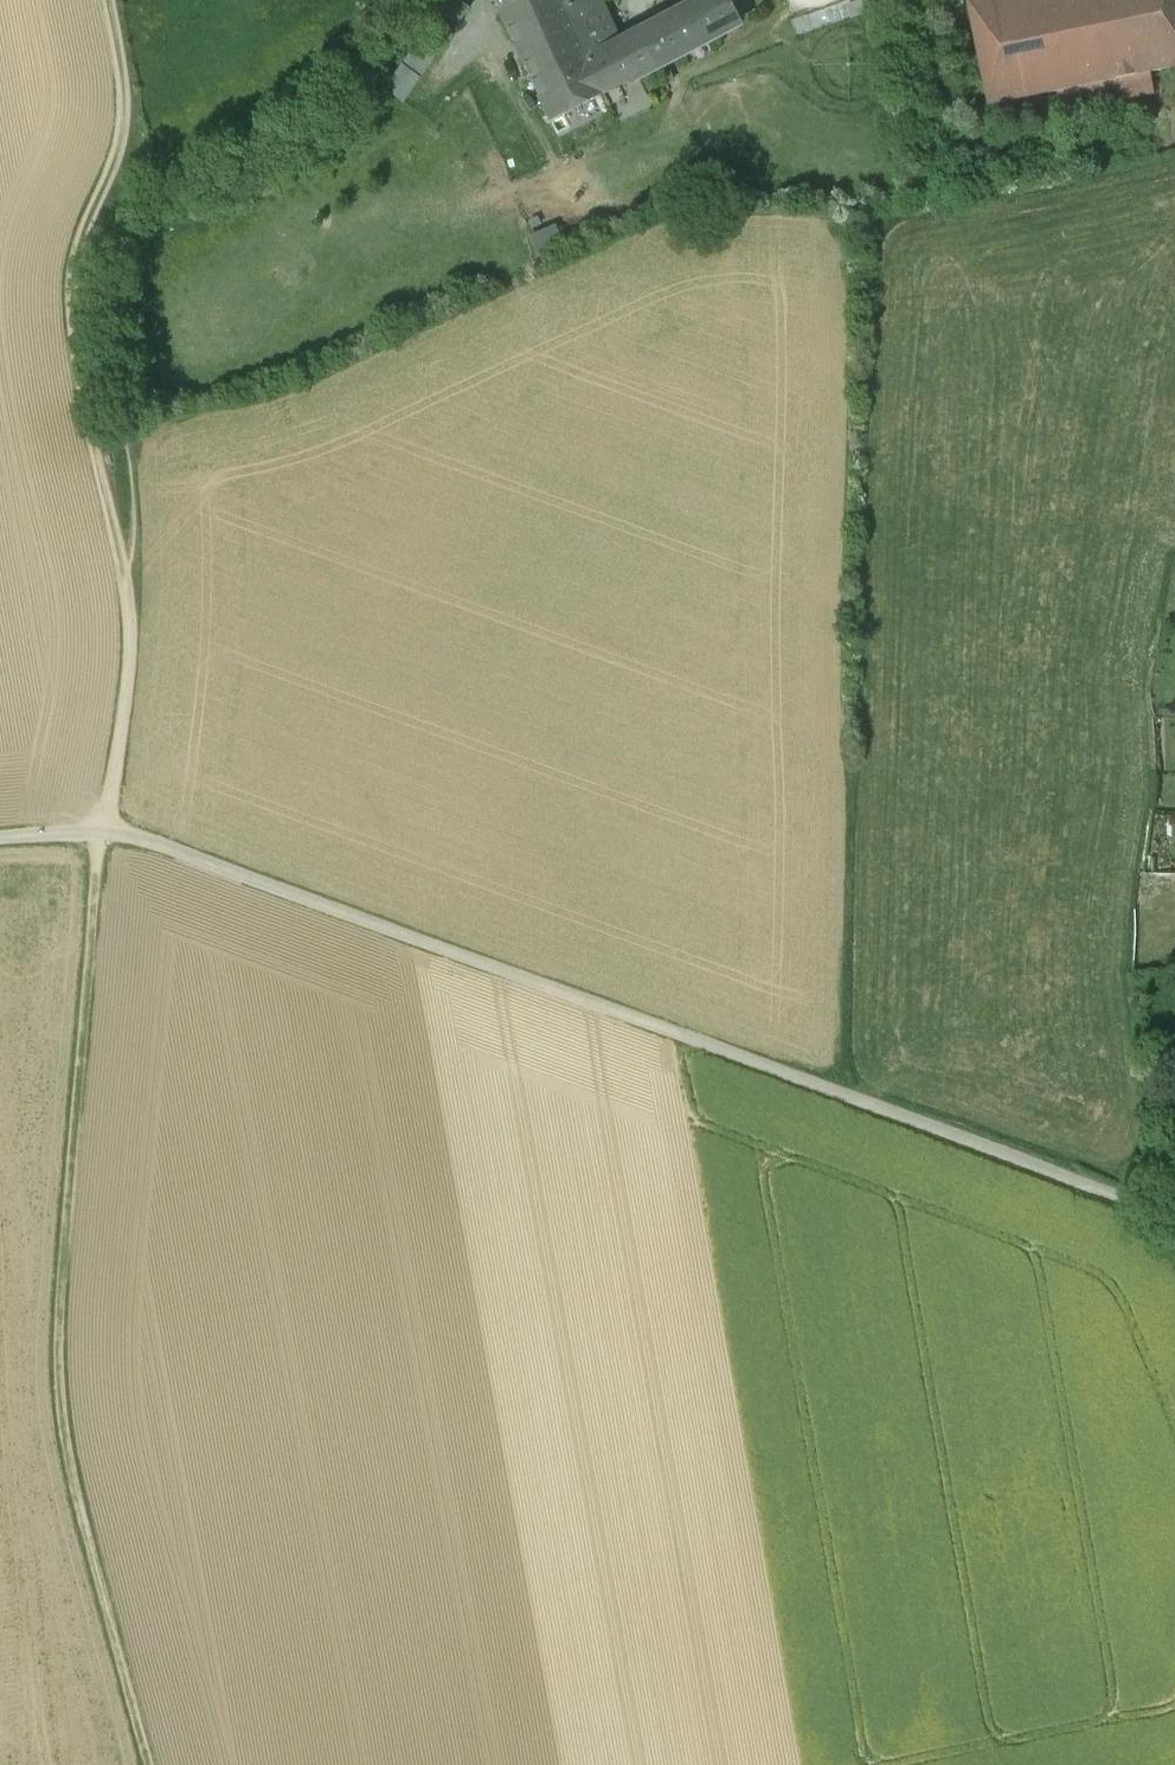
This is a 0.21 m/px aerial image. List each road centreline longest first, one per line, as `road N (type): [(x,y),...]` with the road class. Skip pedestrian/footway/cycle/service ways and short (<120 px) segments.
road 1 (track): [(120,838),(1174,1214)]
road 2 (track): [(120,838),(68,1324),(79,1491),(155,1764)]
road 3 (track): [(111,0),(128,147),(73,293),(133,596)]
road 4 (track): [(133,596),(120,838)]
road 5 (track): [(0,847),(120,838)]

